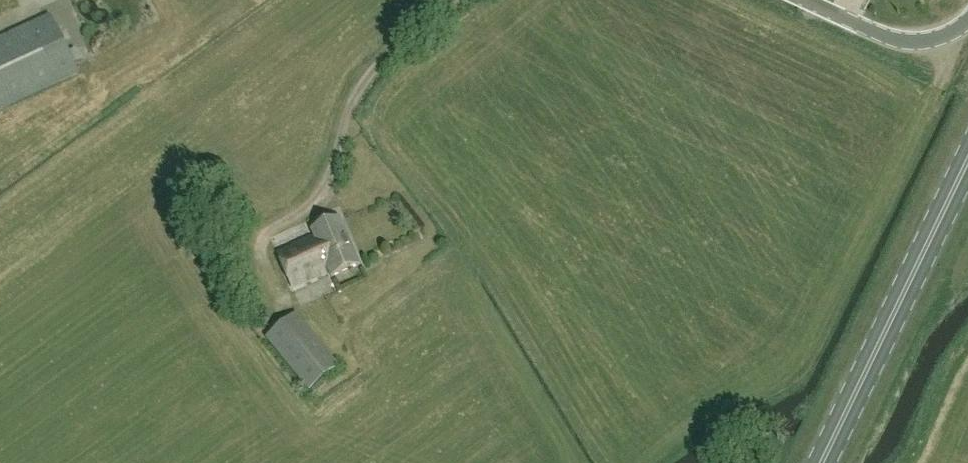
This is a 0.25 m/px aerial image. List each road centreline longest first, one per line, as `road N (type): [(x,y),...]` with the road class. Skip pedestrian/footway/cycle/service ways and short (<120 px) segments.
road 1 (primary): [(824,462),(967,166)]
road 2 (track): [(455,0),(376,66),(346,113),(319,201),(305,219),(276,230)]
road 3 (tertiary): [(967,19),(940,37),(904,41),(806,0)]

